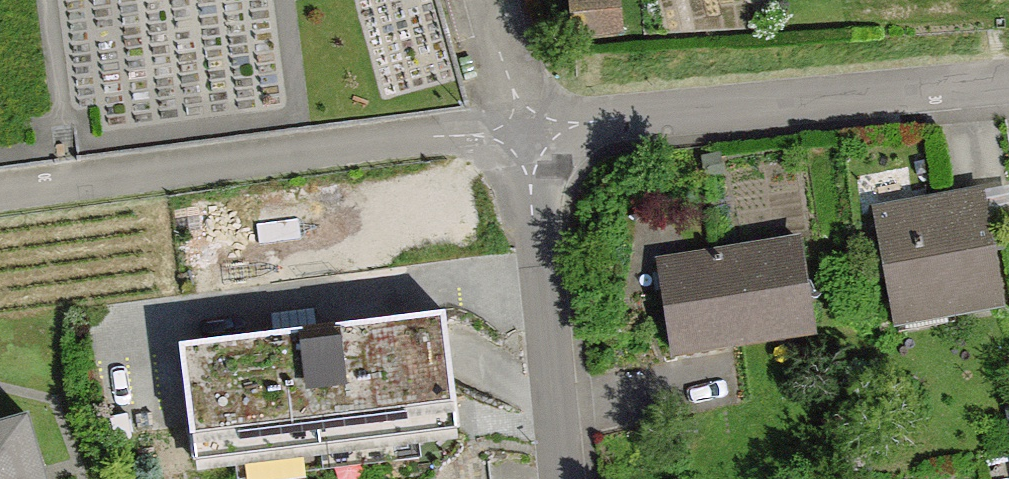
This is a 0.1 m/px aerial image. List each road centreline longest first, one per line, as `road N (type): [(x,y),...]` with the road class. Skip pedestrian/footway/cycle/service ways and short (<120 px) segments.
road 1 (residential): [(0,203),(517,131)]
road 2 (residential): [(517,131),(1008,82)]
road 3 (residential): [(563,478),(542,247),(517,131)]
road 4 (residential): [(517,131),(481,0)]

